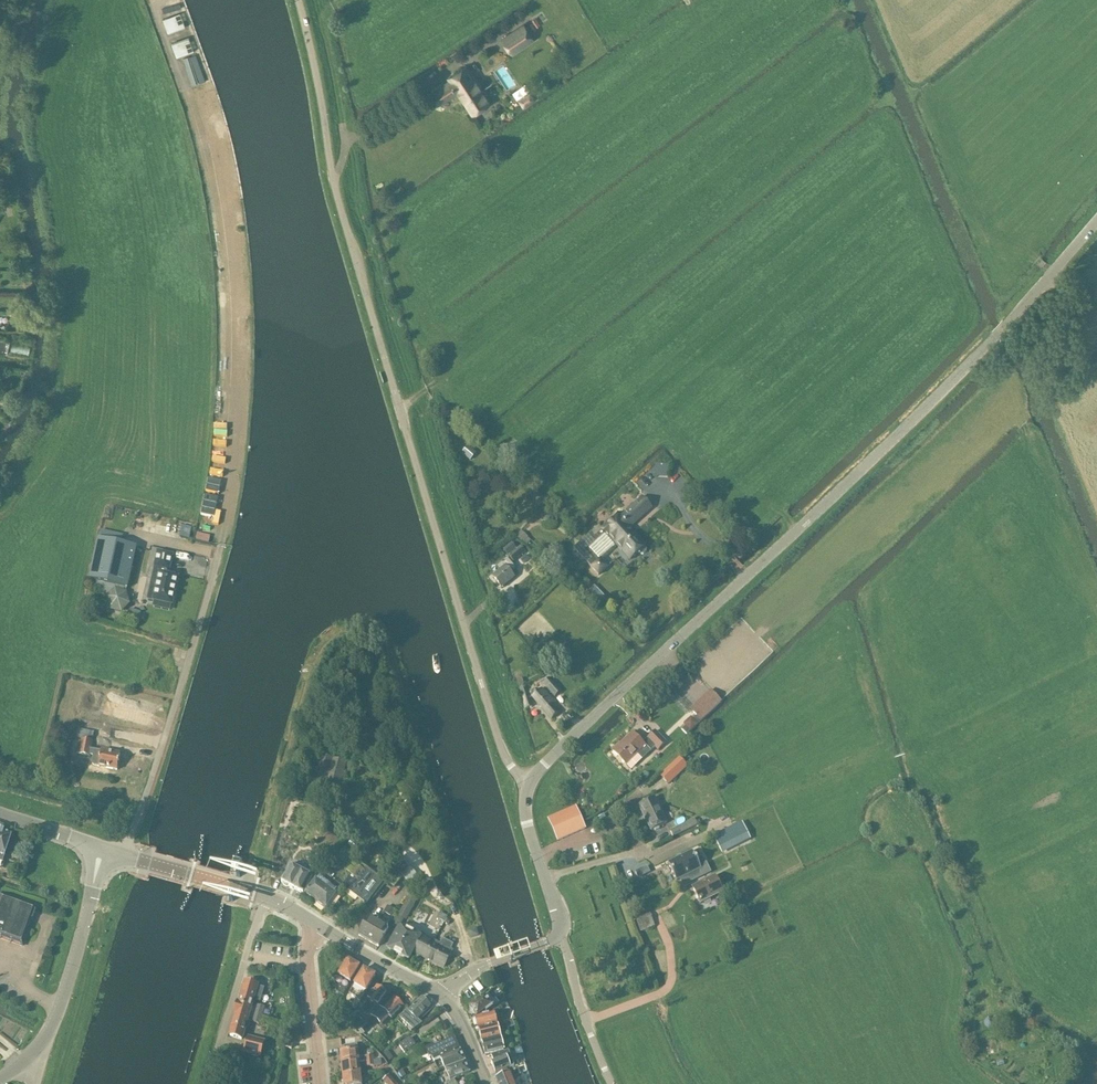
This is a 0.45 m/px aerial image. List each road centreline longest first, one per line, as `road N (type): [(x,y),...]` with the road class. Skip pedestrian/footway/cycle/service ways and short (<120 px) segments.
road 1 (unclassified): [(525,783),(508,765),(337,209),(298,0)]
road 2 (unclassified): [(525,783),(570,733),(808,520),(1096,223)]
road 3 (unclassified): [(123,853),(218,556)]
road 4 (track): [(57,1083),(126,871),(123,853)]
road 5 (secondary): [(305,942),(265,896),(123,853)]
road 6 (tertiary): [(26,1060),(51,1028),(93,888)]
road 7 (unclassified): [(558,936),(560,915),(526,820),(525,783)]
road 8 (unclassified): [(609,1083),(558,936)]
road 9 (secondary): [(441,995),(337,937),(305,942)]
road 10 (residential): [(320,1083),(305,942)]
road 11 (residential): [(223,1036),(245,962),(305,942)]
road 12 (unclassified): [(441,995),(477,968),(558,936)]

